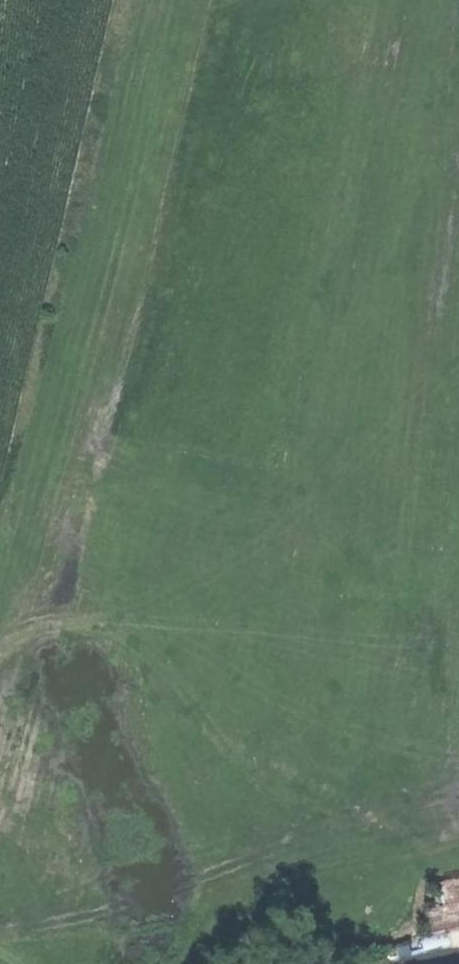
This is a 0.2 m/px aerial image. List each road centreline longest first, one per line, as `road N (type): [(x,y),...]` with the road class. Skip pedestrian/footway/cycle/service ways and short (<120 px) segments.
road 1 (track): [(0,931),(458,807)]

